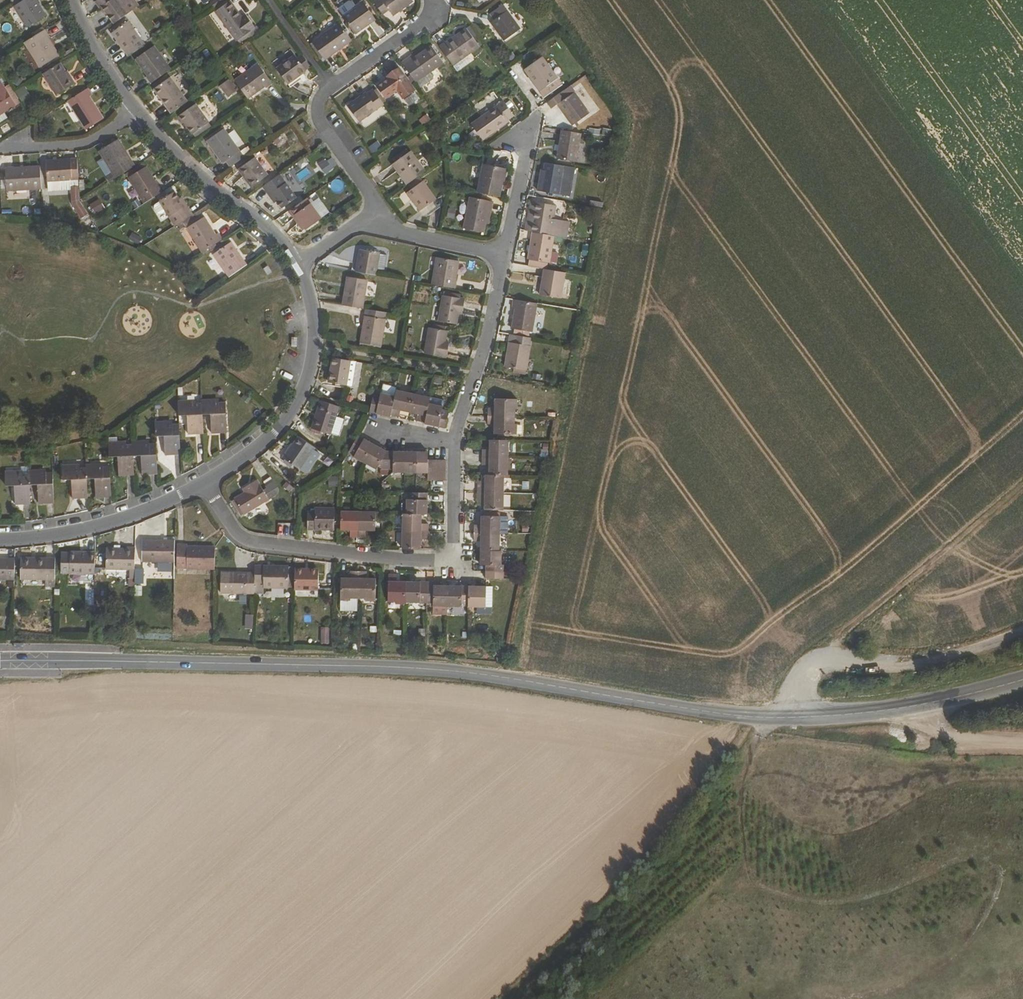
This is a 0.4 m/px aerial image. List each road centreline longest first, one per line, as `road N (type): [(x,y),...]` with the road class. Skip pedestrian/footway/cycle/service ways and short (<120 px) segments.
road 1 (tertiary): [(793,717),(424,670),(0,661)]
road 2 (residential): [(454,443),(453,561),(251,541),(234,529),(205,481)]
road 3 (track): [(829,660),(837,641),(1022,474)]
road 4 (unclassified): [(1022,633),(910,663),(822,661),(805,678),(793,717)]
road 5 (residential): [(296,264),(313,319),(303,388),(262,443),(205,481)]
road 6 (residential): [(138,110),(189,168),(277,236),(296,264)]
road 7 (residential): [(205,481),(125,518),(0,539)]
road 8 (residential): [(504,255),(454,443)]
road 9 (residential): [(331,86),(319,100),(320,122),(371,194),(368,216)]
road 10 (residential): [(0,149),(85,144),(138,110)]
road 11 (residential): [(368,216),(392,231),(504,255)]
road 12 (residential): [(432,0),(428,18),(331,86)]
road 13 (residential): [(504,255),(531,126)]
road 14 (residential): [(72,0),(93,48),(138,110)]
road 15 (unclassified): [(908,707),(941,730),(1022,743)]

